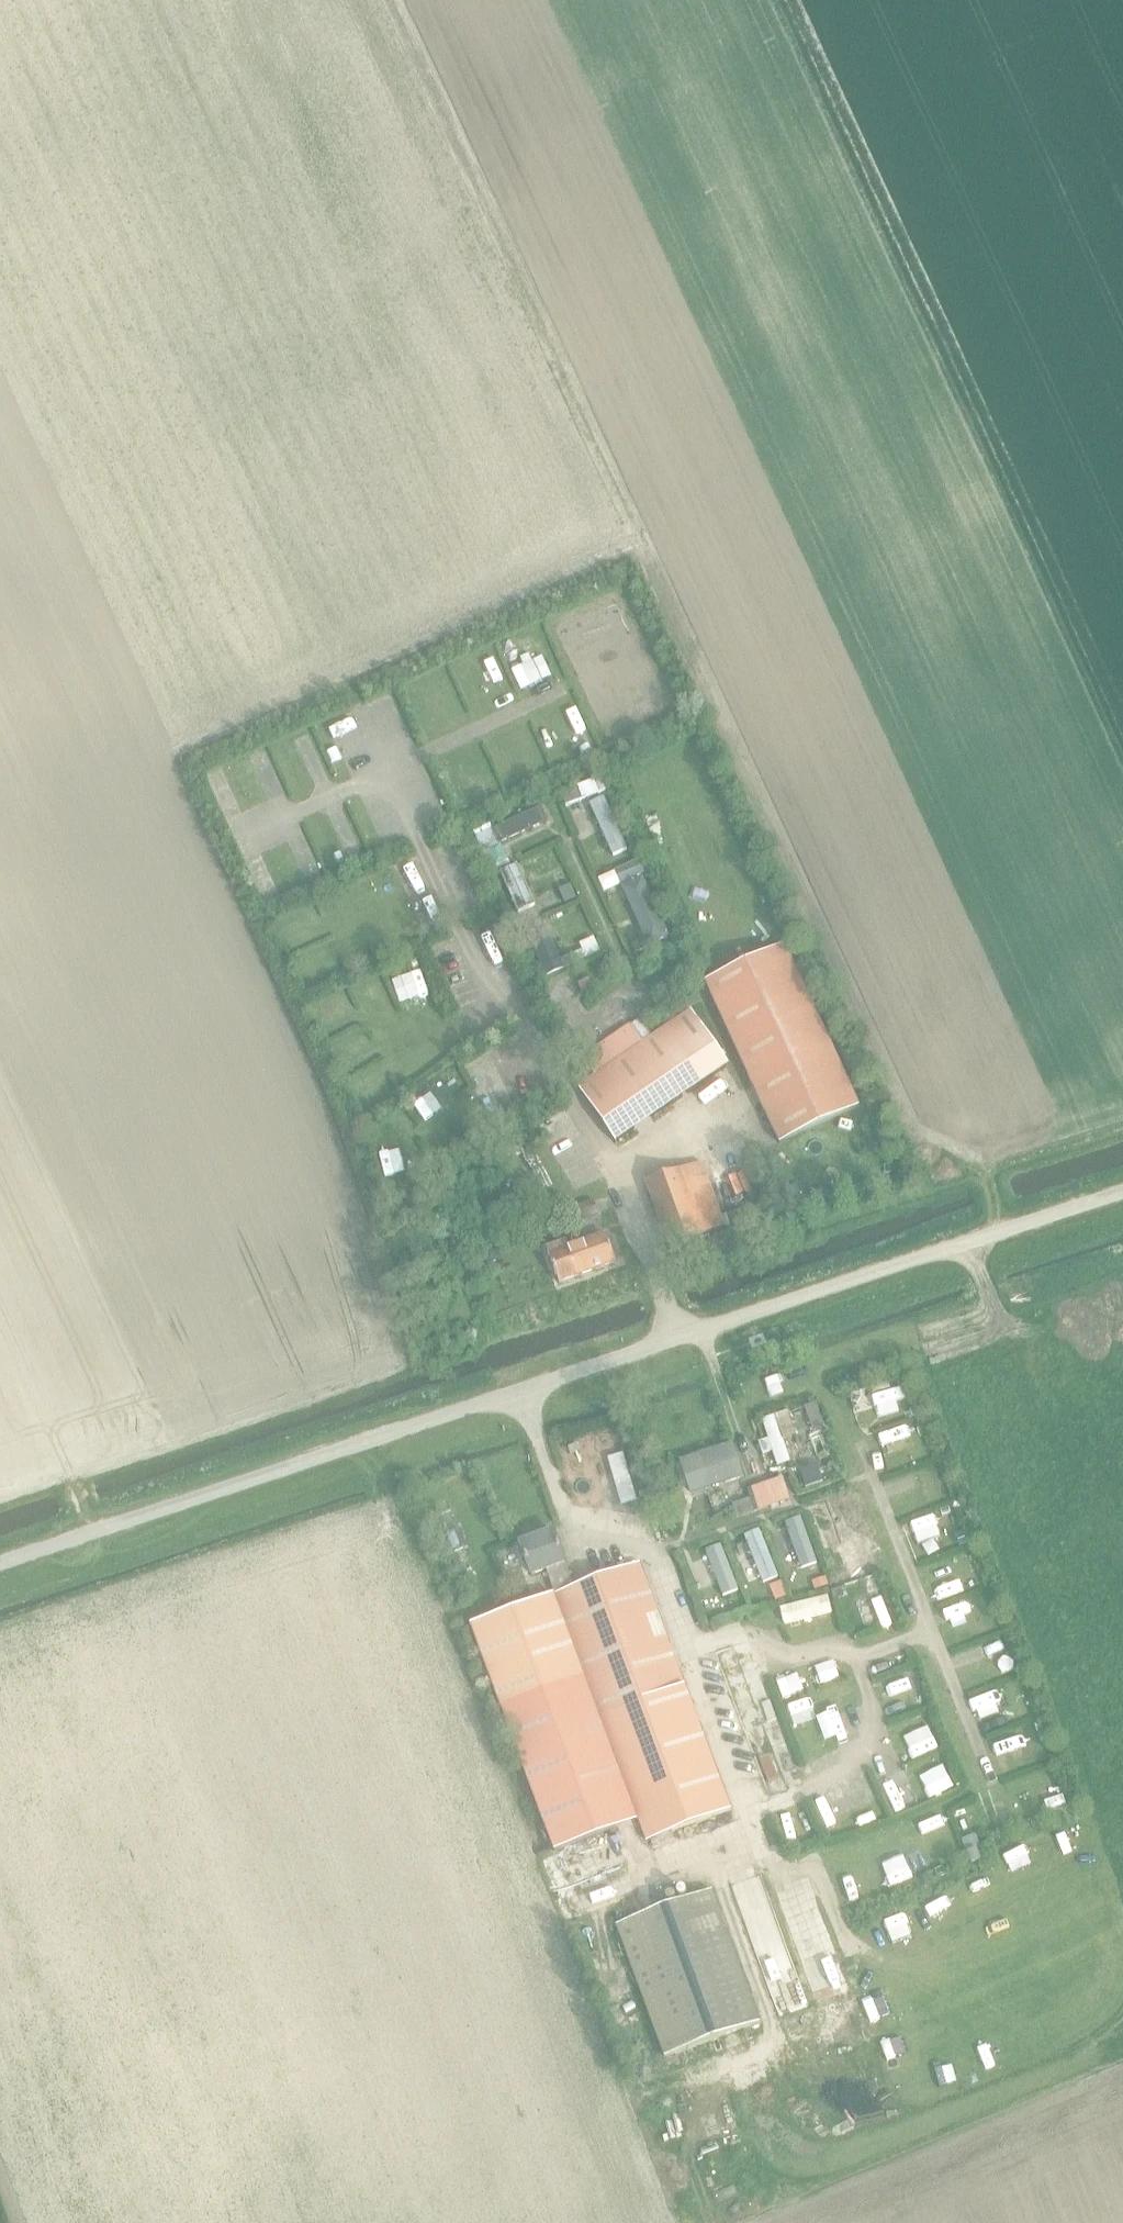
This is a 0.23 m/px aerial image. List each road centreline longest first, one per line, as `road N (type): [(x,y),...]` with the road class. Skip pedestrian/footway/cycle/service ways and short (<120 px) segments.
road 1 (unclassified): [(0,1562),(1122,1191)]

